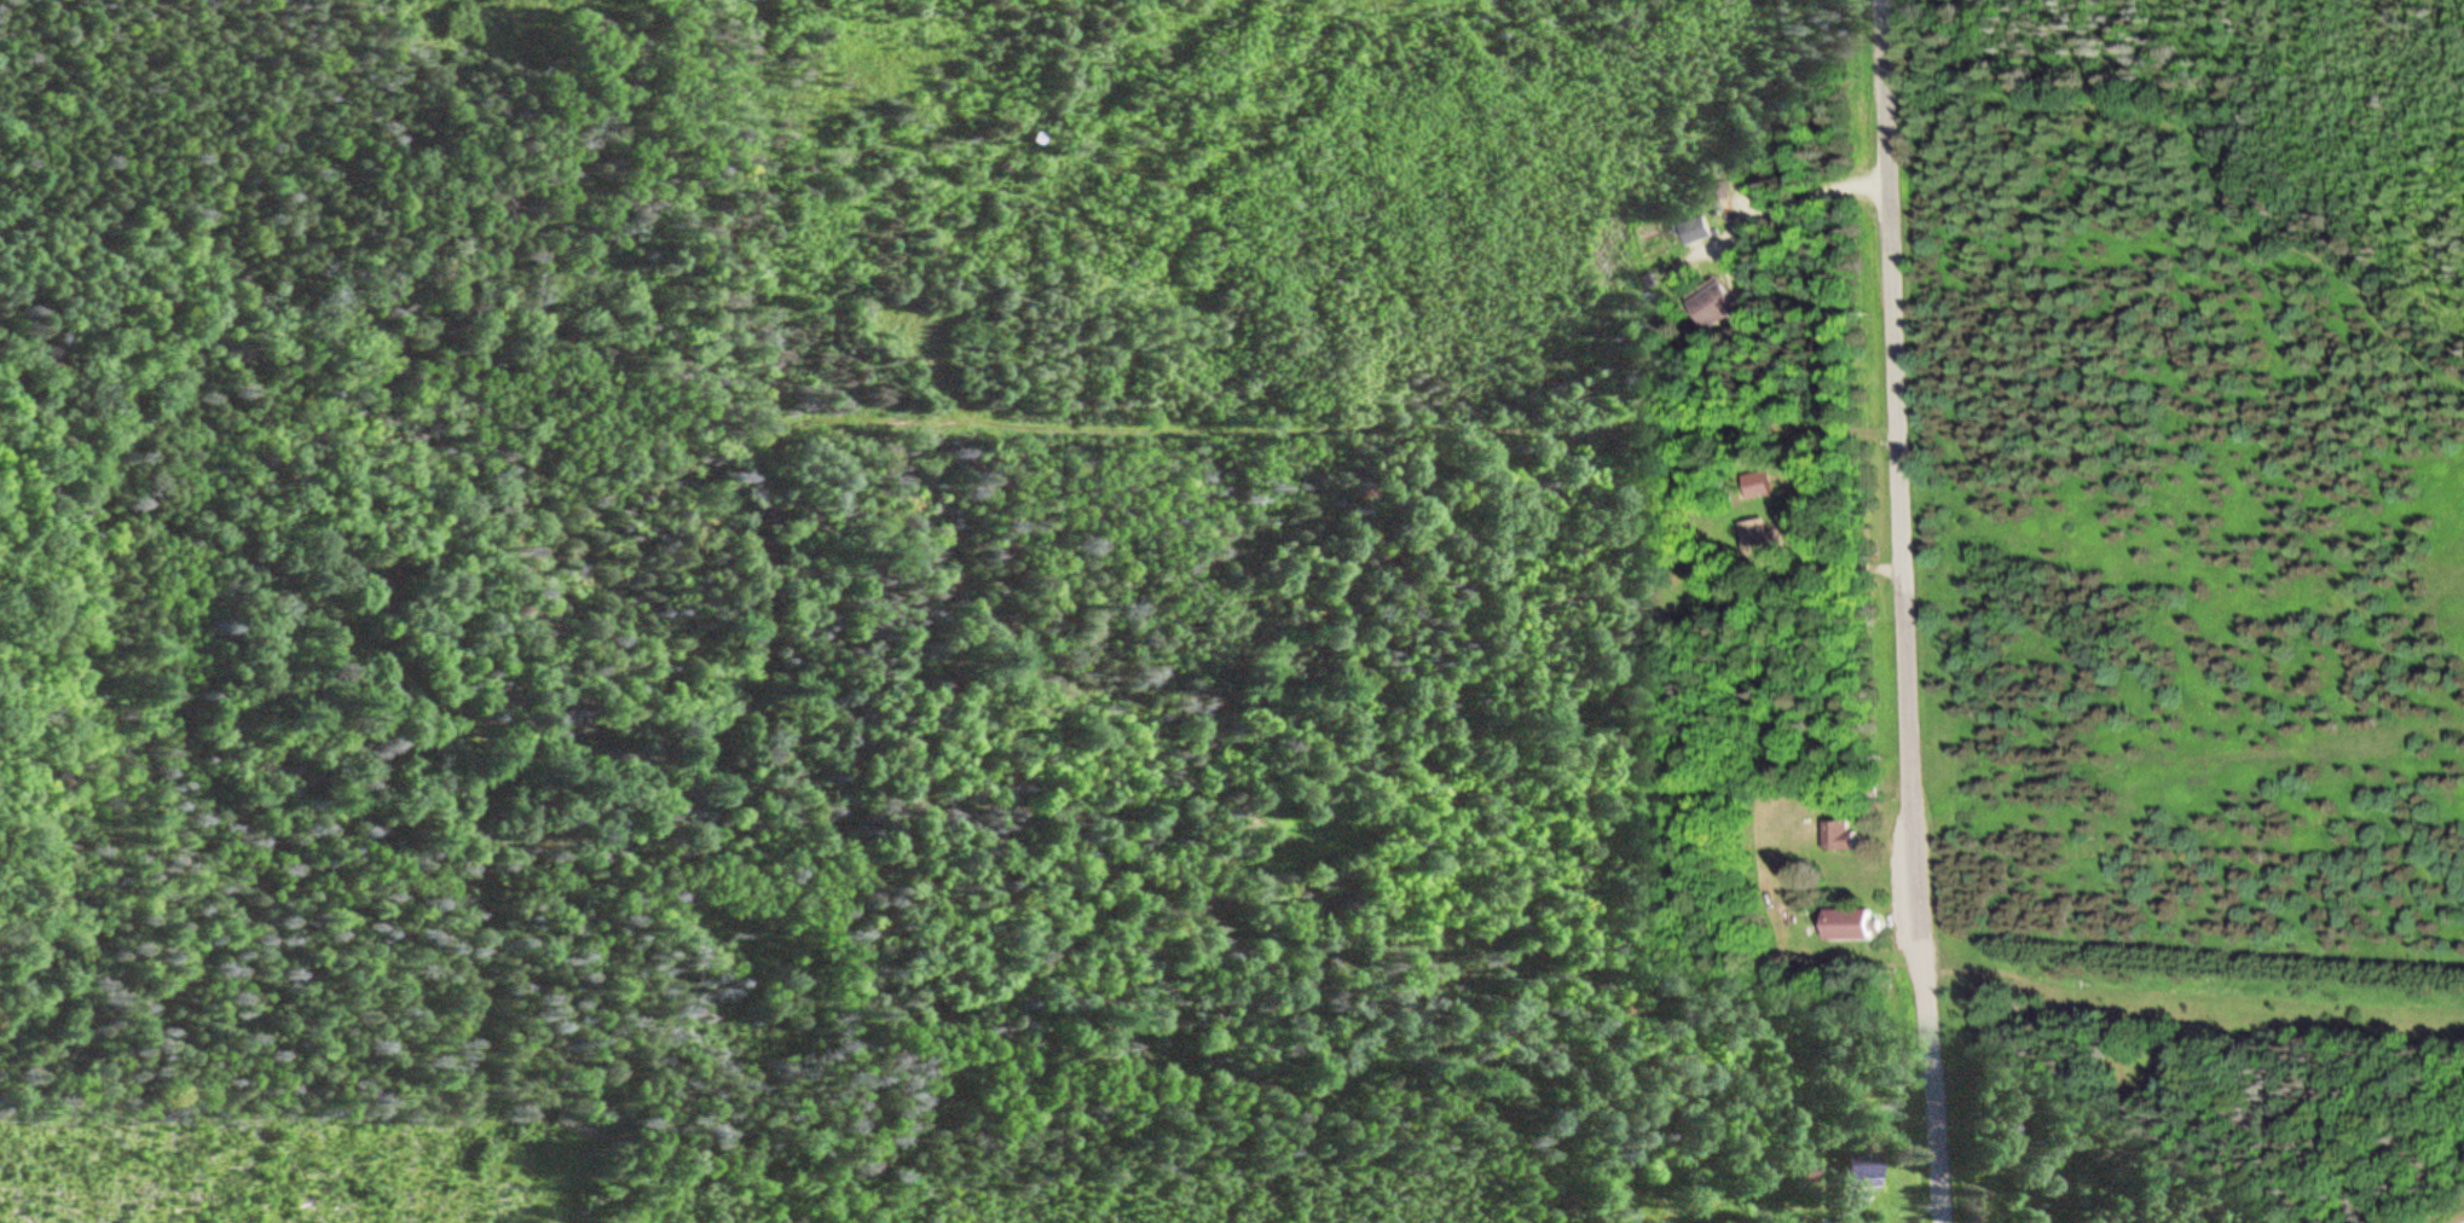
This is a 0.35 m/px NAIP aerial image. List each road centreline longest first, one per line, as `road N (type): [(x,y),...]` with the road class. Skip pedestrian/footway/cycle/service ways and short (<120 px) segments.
road 1 (tertiary): [(1941,1222),(1911,836),(1881,0)]

